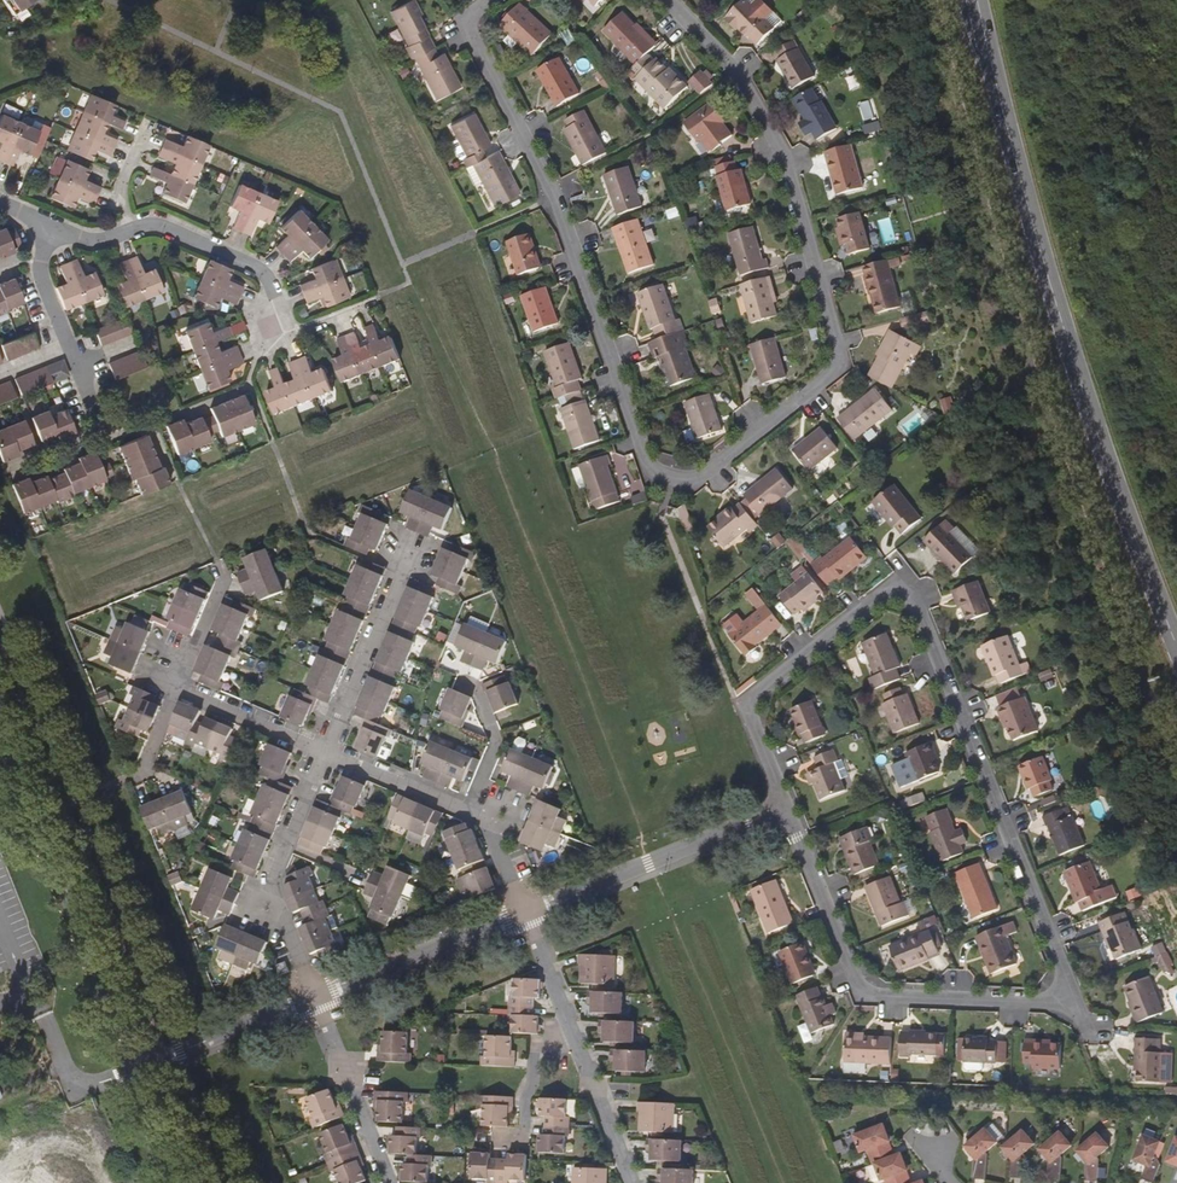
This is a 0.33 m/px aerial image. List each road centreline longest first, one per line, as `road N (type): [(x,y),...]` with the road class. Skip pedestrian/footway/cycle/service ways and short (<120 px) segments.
road 1 (residential): [(783,811),(741,706),(899,581),(1079,1006),(856,993),(794,839)]
road 2 (residential): [(491,0),(470,16),(468,34),(554,198),(640,454),(669,480),(701,479),(839,359),(783,159),(733,70)]
road 3 (secondary): [(974,0),(1055,312),(1176,658)]
road 4 (tertiary): [(0,728),(139,1069)]
road 5 (residential): [(375,299),(303,329),(271,325),(276,296),(259,268),(166,227),(133,231)]
road 6 (residential): [(524,913),(783,811)]
road 7 (residential): [(318,998),(268,879),(323,751)]
road 8 (residential): [(318,998),(524,913)]
road 9 (residential): [(323,751),(408,552)]
road 10 (residential): [(98,422),(43,280),(49,225)]
road 11 (residential): [(389,1182),(318,998)]
road 12 (residential): [(139,1069),(318,998)]
road 13 (residential): [(569,1026),(632,1182)]
road 14 (residential): [(323,751),(176,686)]
road 15 (residential): [(323,751),(468,809)]
road 16 (residential): [(507,1136),(524,1129),(537,1044),(569,1026)]
road 17 (residential): [(176,686),(224,581),(217,561)]
road 18 (residential): [(468,809),(489,818),(524,913)]
road 19 (residential): [(479,695),(495,748),(468,809)]
road 20 (tertiary): [(139,1069),(185,1182)]
road 21 (residential): [(524,913),(569,1026)]

